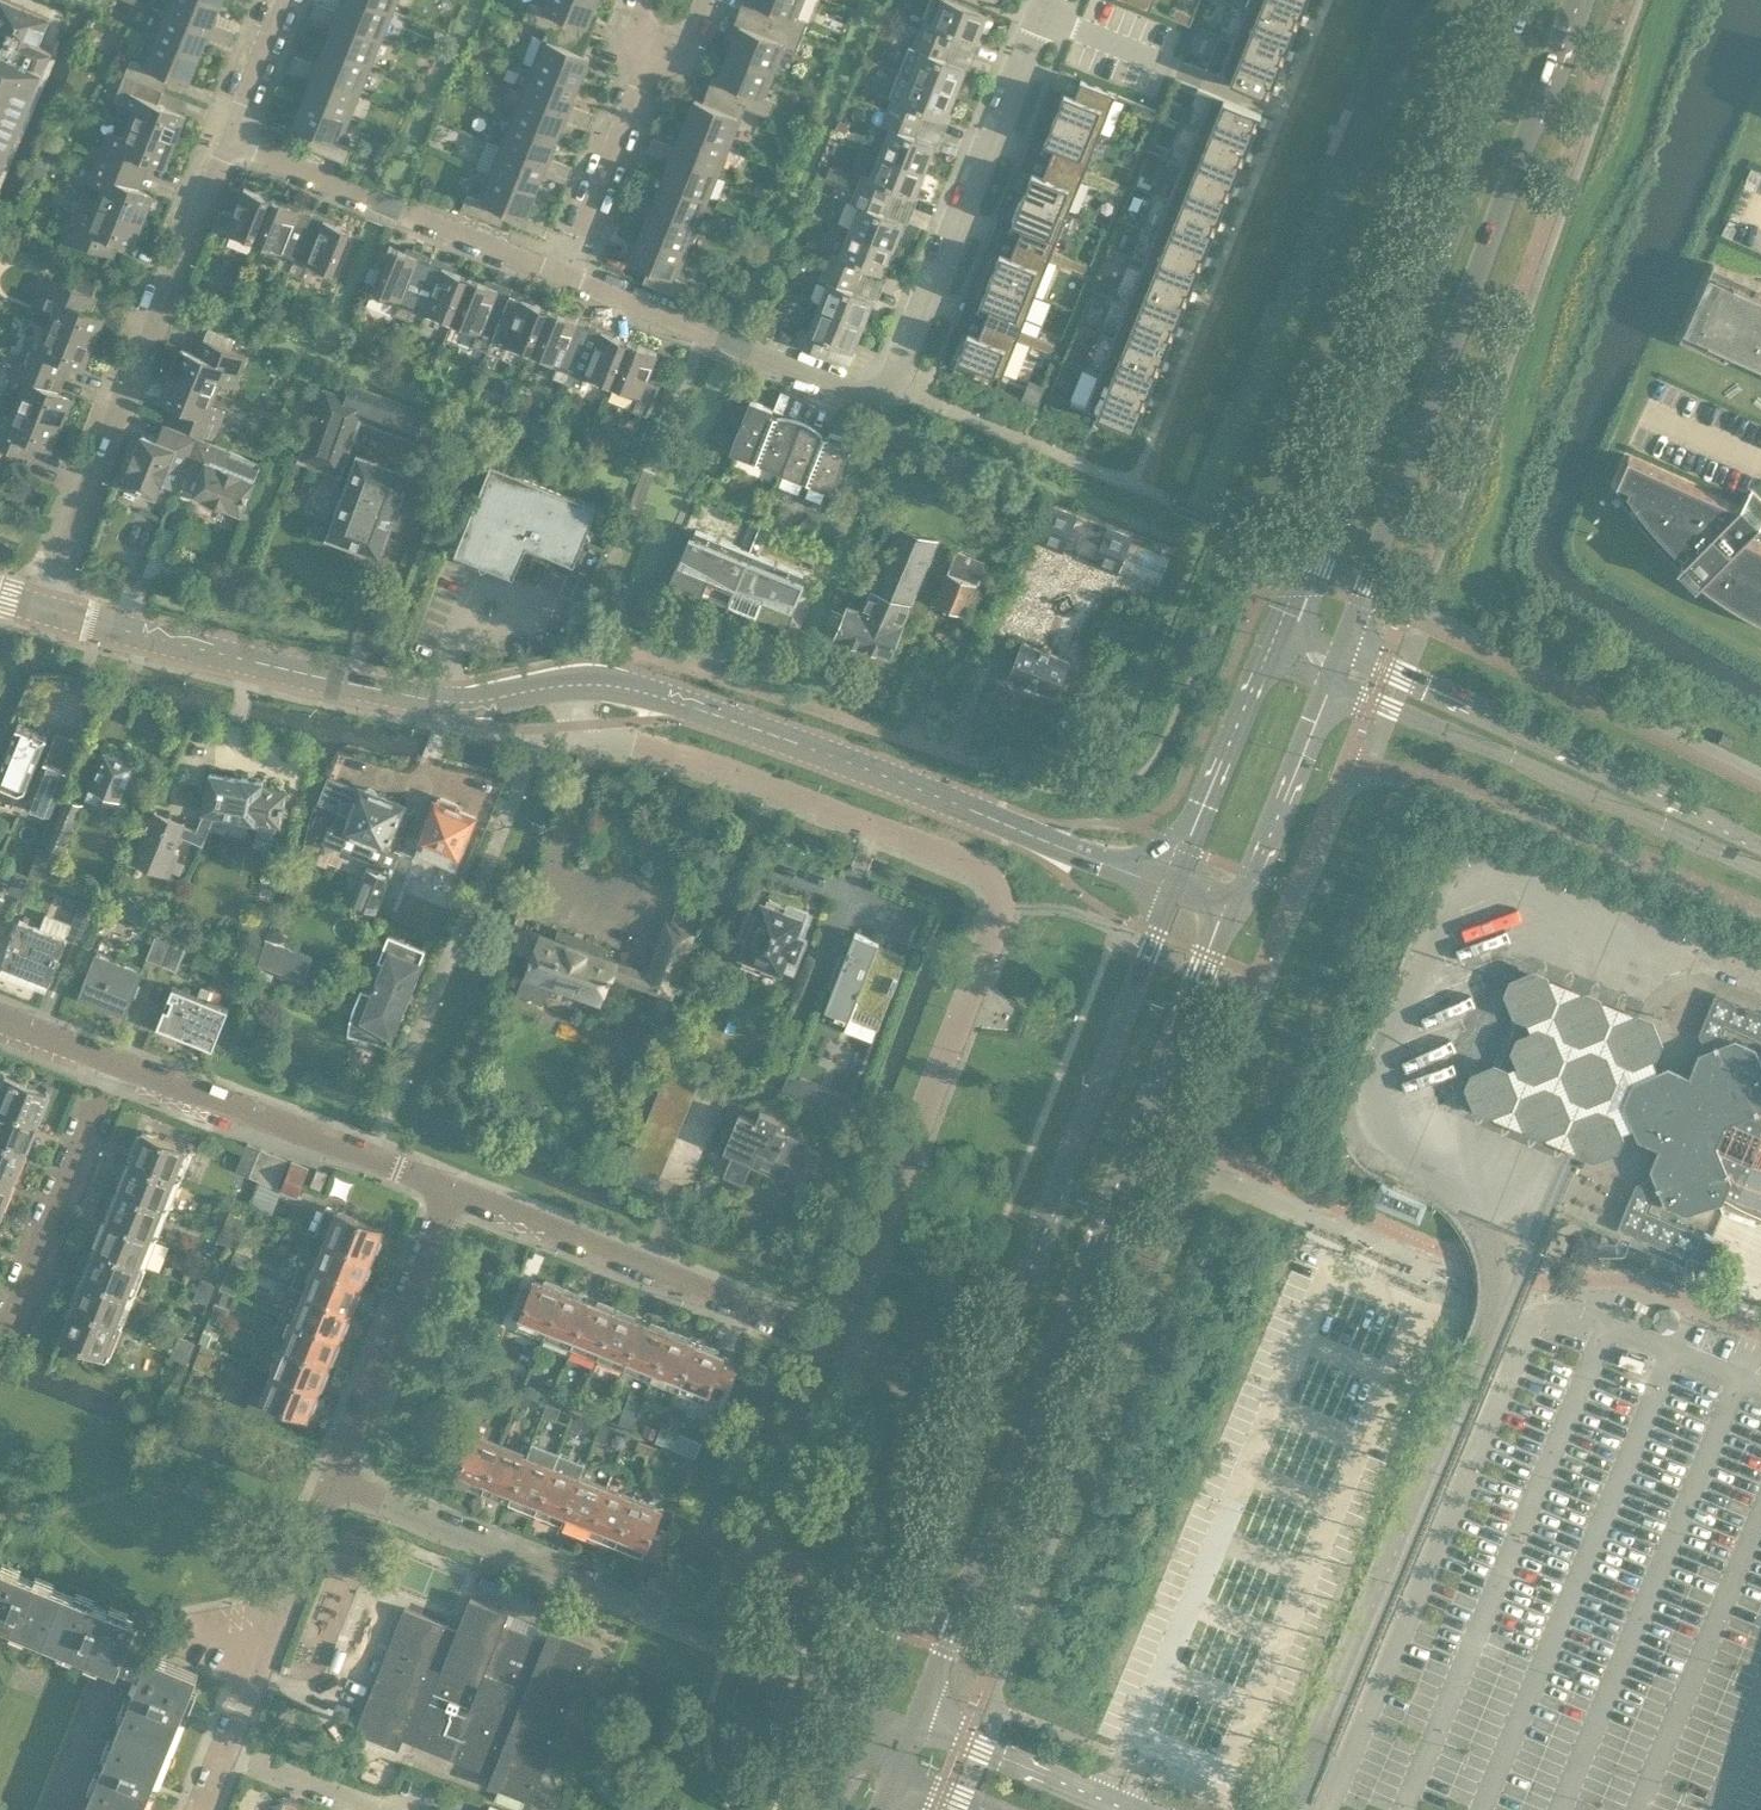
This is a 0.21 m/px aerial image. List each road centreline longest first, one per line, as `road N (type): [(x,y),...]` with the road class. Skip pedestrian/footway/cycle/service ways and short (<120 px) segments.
road 1 (residential): [(835,1344),(996,916),(990,880),(976,866),(717,764),(549,722),(540,684)]
road 2 (secondary): [(1176,888),(854,1732)]
road 3 (secondary): [(920,1725),(1234,909)]
road 4 (secondary): [(1341,647),(1574,0)]
road 5 (secondary): [(1527,0),(1281,642)]
road 6 (tertiary): [(1176,888),(628,685),(540,684)]
road 7 (residential): [(52,608),(94,474),(228,140)]
road 8 (tertiary): [(540,684),(427,700),(52,608)]
road 9 (unclassified): [(1327,680),(1760,871)]
road 10 (unclassified): [(1760,844),(1341,647)]
road 11 (residential): [(886,385),(1046,0)]
road 12 (residential): [(720,1635),(333,1481)]
road 13 (residential): [(835,1344),(450,1192)]
road 14 (residential): [(566,275),(228,140)]
road 15 (residential): [(450,1192),(114,1063)]
road 16 (residential): [(886,385),(848,388),(566,275)]
road 17 (residential): [(720,1635),(835,1344)]
road 18 (residential): [(333,1481),(450,1192)]
road 19 (residential): [(5,1332),(114,1063)]
road 20 (secondary): [(1281,642),(1176,888)]
road 21 (secondary): [(1234,909),(1327,680)]
road 22 (residential): [(566,275),(648,57)]
road 23 (unclassified): [(1129,1809),(920,1725)]
road 24 (residential): [(265,1648),(333,1481)]
road 25 (residential): [(383,1809),(225,1749)]
road 26 (residential): [(228,140),(282,0)]
road 27 (residential): [(114,1063),(0,1019)]

